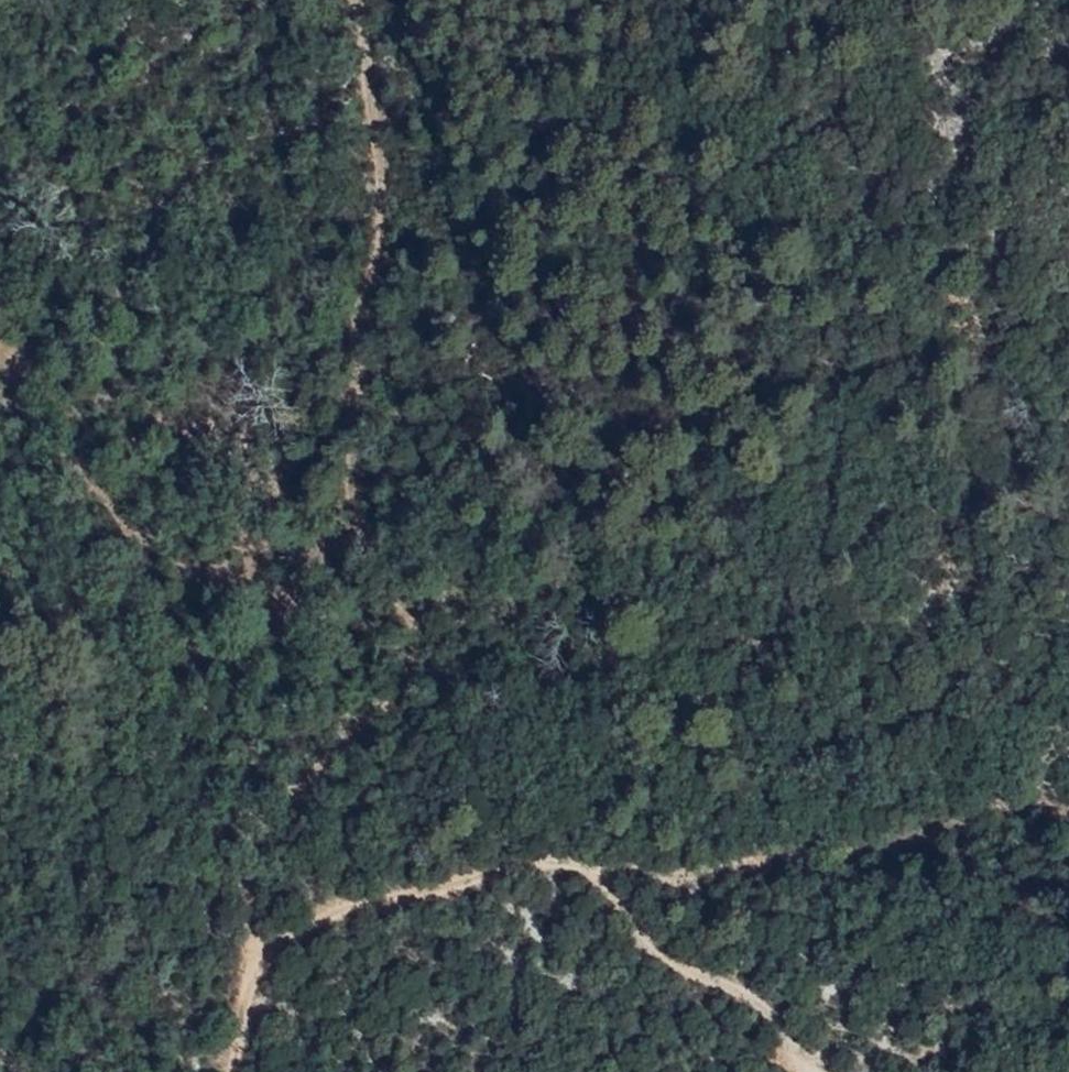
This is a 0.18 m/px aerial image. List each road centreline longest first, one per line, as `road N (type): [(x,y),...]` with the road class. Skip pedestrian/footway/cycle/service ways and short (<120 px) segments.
road 1 (track): [(229,1071),(257,942),(318,909),(402,898),(461,875),(576,861),(646,940),(766,993),(803,1071)]

